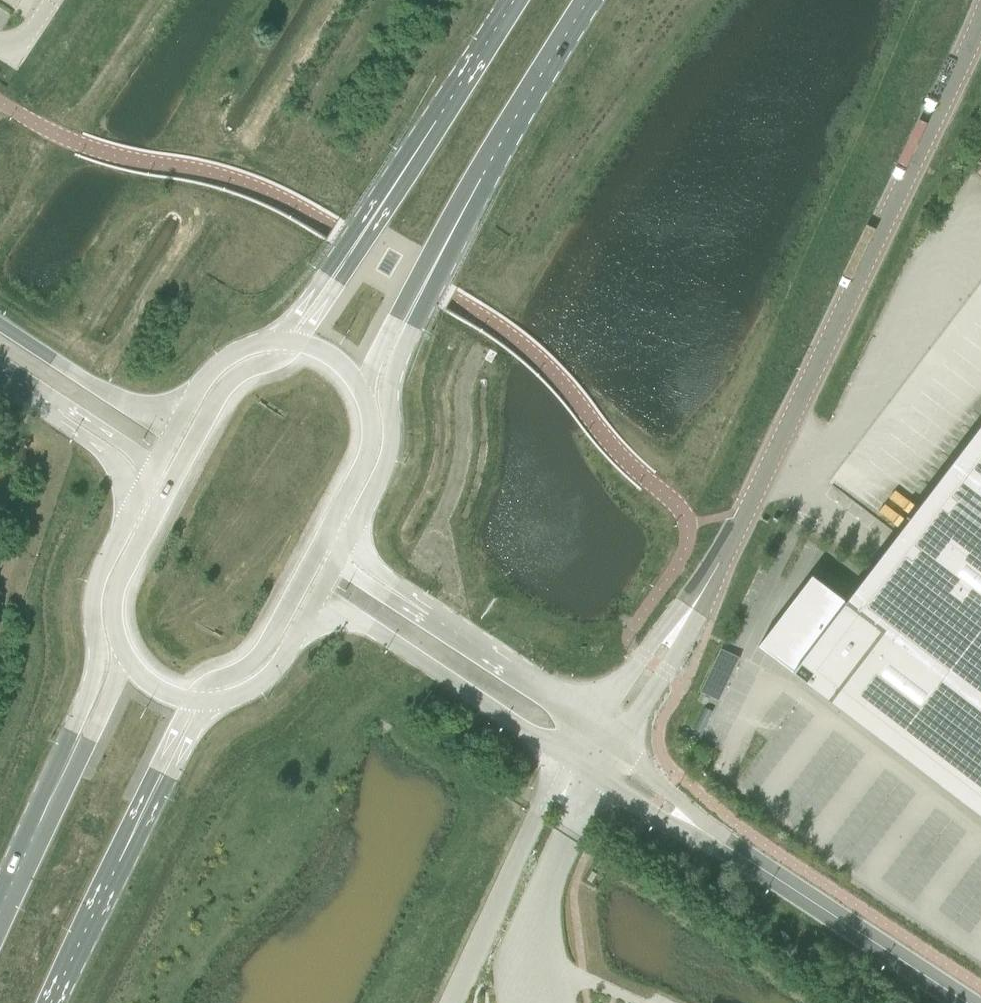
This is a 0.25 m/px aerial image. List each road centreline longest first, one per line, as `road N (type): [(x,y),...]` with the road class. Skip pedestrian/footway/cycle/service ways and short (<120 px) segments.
road 1 (unclassified): [(704,593),(980,16)]
road 2 (primary): [(421,294),(592,0)]
road 3 (primary): [(512,0),(347,255)]
road 4 (unclassified): [(314,604),(363,623),(569,757)]
road 5 (primary): [(136,503),(96,581),(98,667),(66,766)]
road 6 (unclassified): [(733,851),(966,1002)]
road 7 (primary): [(351,532),(389,449),(389,388),(417,326),(421,294)]
road 8 (primary): [(55,1002),(157,787)]
road 9 (primary): [(300,344),(232,379),(163,501)]
road 10 (primary): [(191,701),(261,655),(324,539)]
road 11 (unclassified): [(592,723),(419,610)]
road 12 (unclassified): [(177,427),(131,407),(0,326)]
road 13 (unclassified): [(704,593),(592,723)]
road 14 (unclassified): [(621,742),(682,651),(704,593)]
road 15 (primary): [(163,501),(113,605),(126,658)]
road 16 (primary): [(66,766),(0,912)]
road 17 (primary): [(324,539),(368,450),(362,391)]
road 18 (unclassified): [(733,851),(621,742)]
road 19 (unclassified): [(598,776),(733,851)]
road 20 (primary): [(211,704),(260,683),(314,604)]
road 21 (unclassified): [(43,397),(58,421),(112,460),(136,503)]
road 22 (primary): [(277,341),(222,361),(177,427)]
road 23 (unclassified): [(43,397),(133,450),(150,476)]
road 24 (primary): [(126,658),(89,739),(66,766)]

